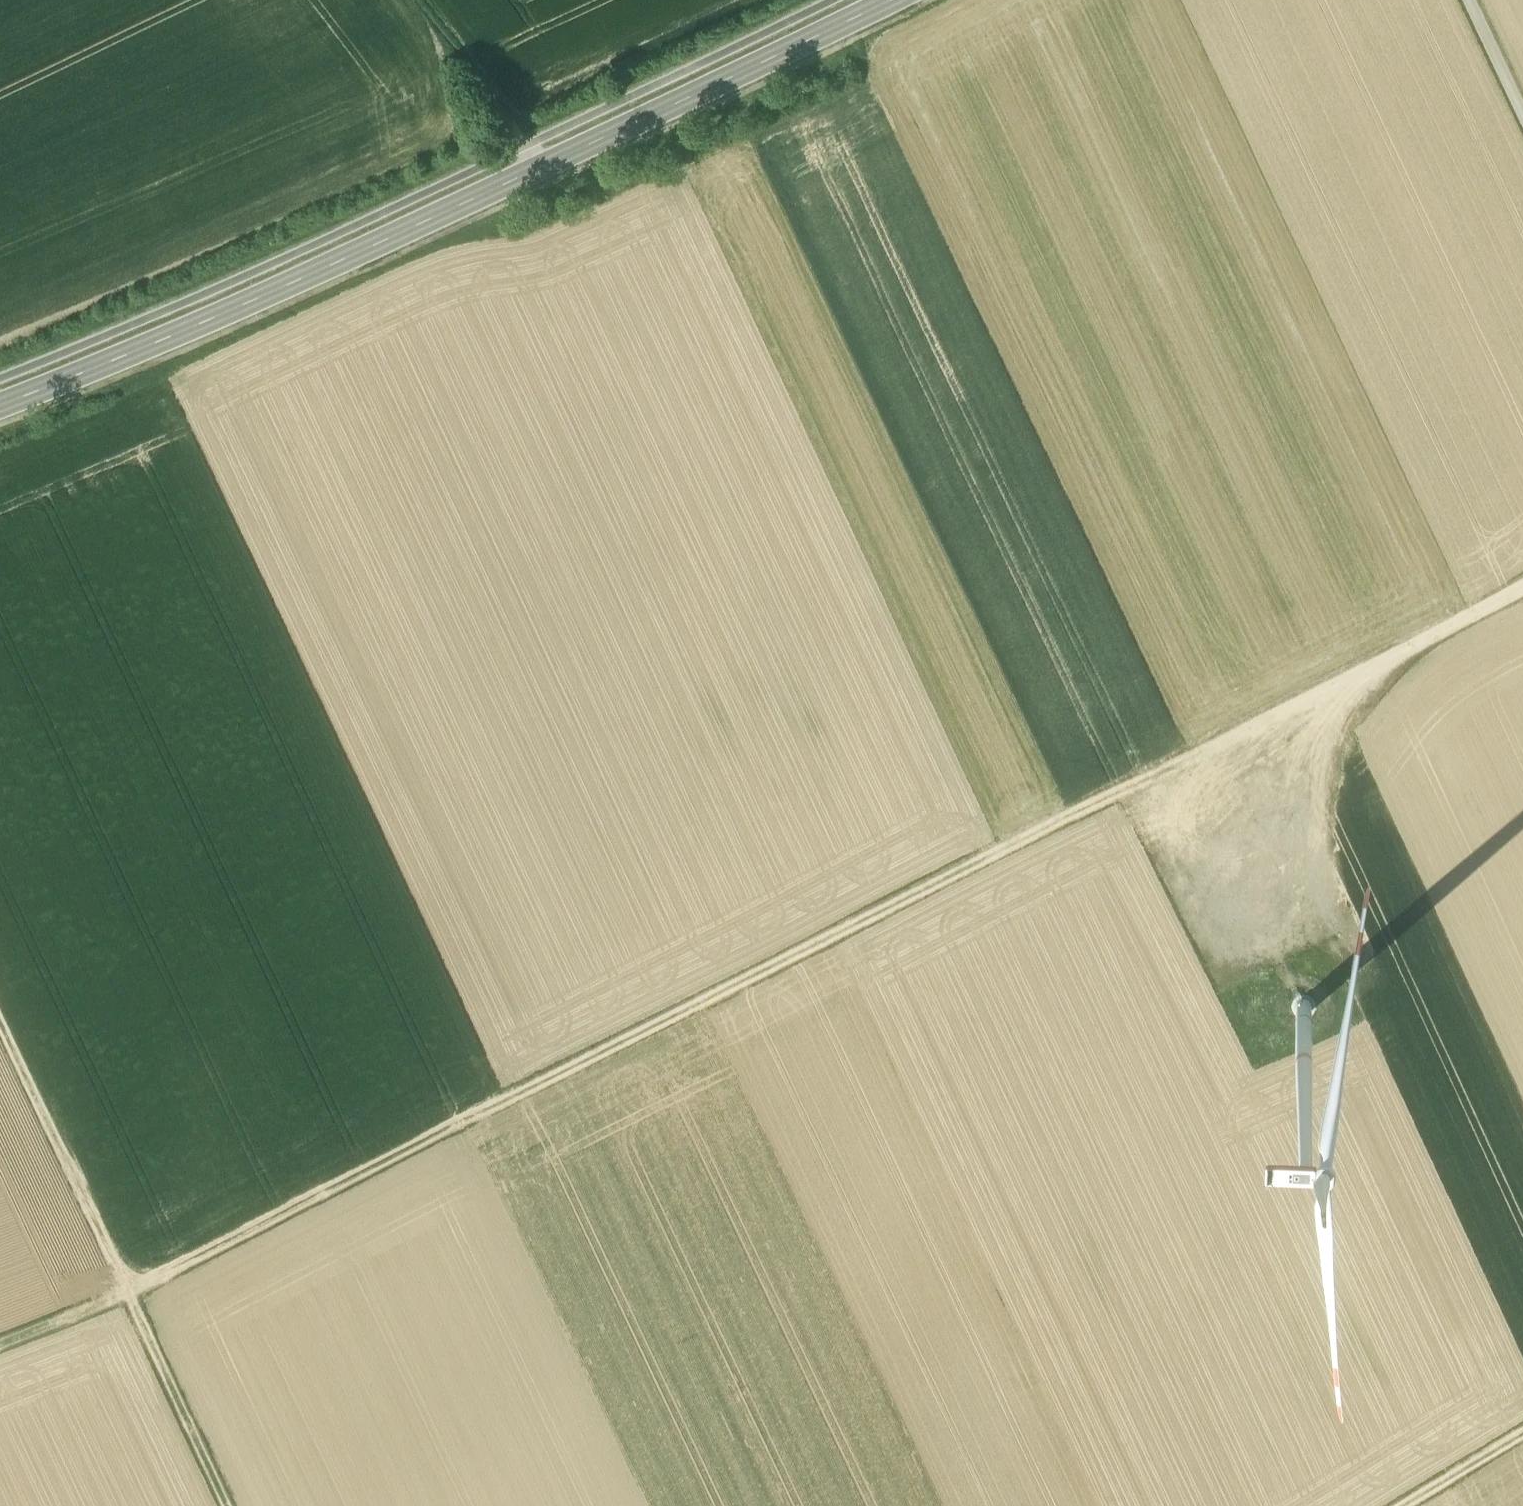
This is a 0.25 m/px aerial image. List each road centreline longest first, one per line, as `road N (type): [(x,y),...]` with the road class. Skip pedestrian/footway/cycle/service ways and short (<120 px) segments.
road 1 (track): [(0,1341),(126,1292),(1522,584)]
road 2 (secondary): [(0,406),(310,273),(881,0)]
road 3 (track): [(0,1023),(227,1505)]
road 4 (track): [(421,0),(538,167)]
road 5 (track): [(1522,1435),(1406,1505)]

